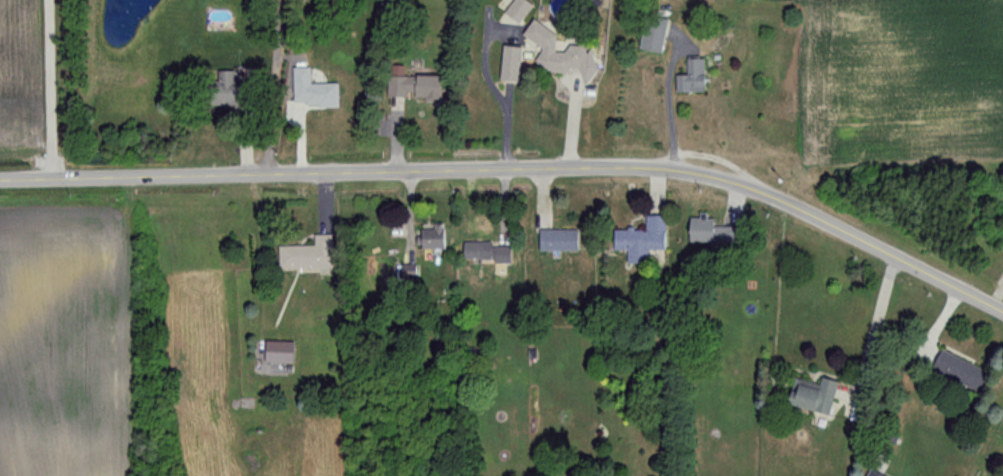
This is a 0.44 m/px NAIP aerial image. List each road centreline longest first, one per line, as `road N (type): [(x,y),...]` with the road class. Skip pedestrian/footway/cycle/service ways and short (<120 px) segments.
road 1 (tertiary): [(1002,313),(712,171),(684,166),(0,176)]

